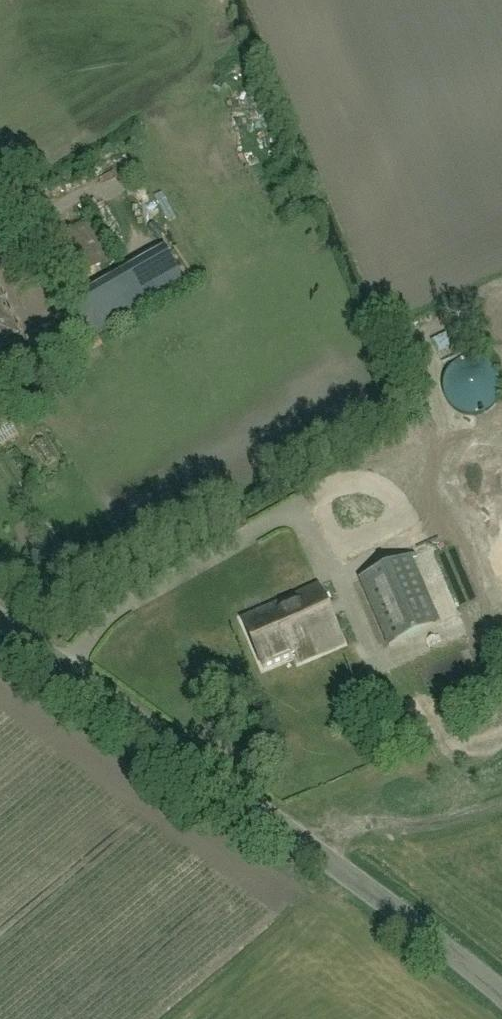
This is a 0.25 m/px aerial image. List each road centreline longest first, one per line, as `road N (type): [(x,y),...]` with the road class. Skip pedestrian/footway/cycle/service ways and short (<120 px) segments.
road 1 (tertiary): [(501,985),(0,614)]

